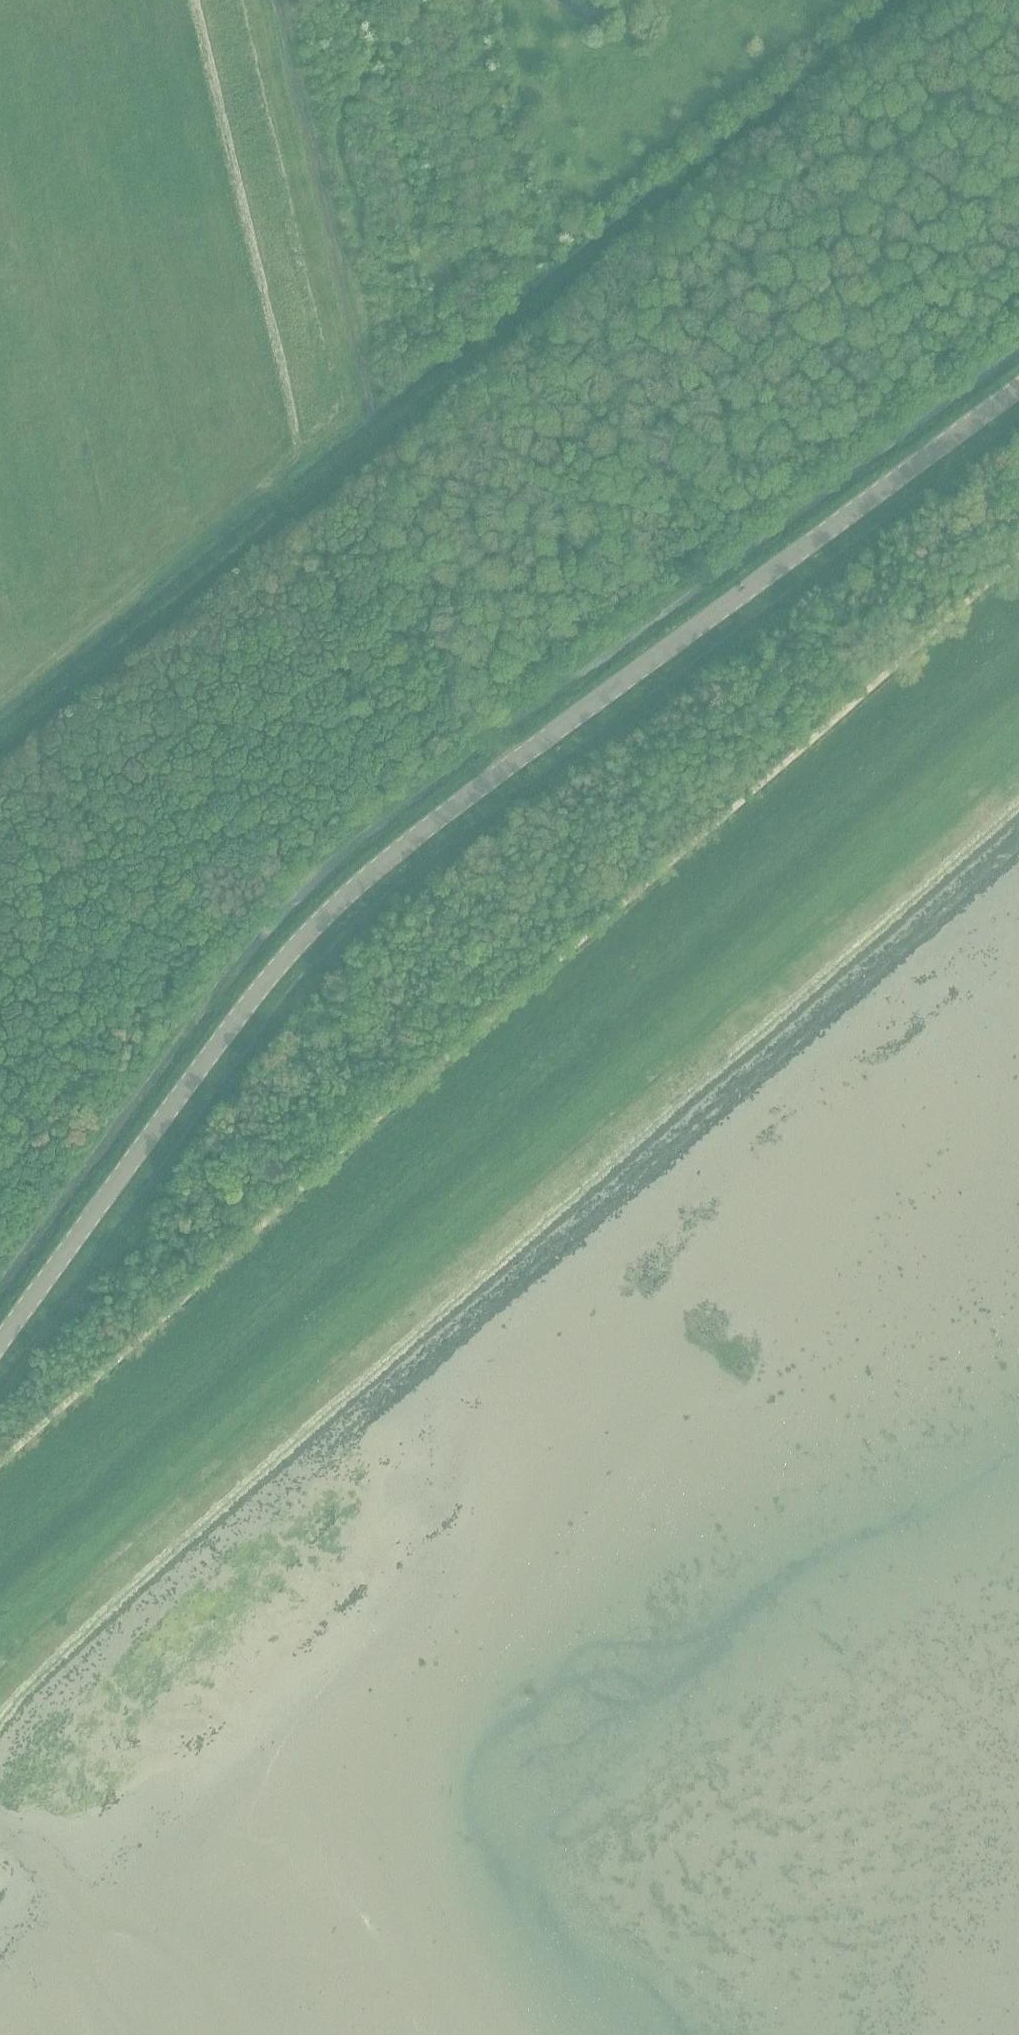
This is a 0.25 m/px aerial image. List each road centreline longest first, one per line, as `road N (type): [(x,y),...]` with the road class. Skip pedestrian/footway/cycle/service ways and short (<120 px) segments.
road 1 (unclassified): [(0,1343),(256,994),(377,867),(1018,387)]
road 2 (track): [(1018,702),(390,1256),(0,1616)]

